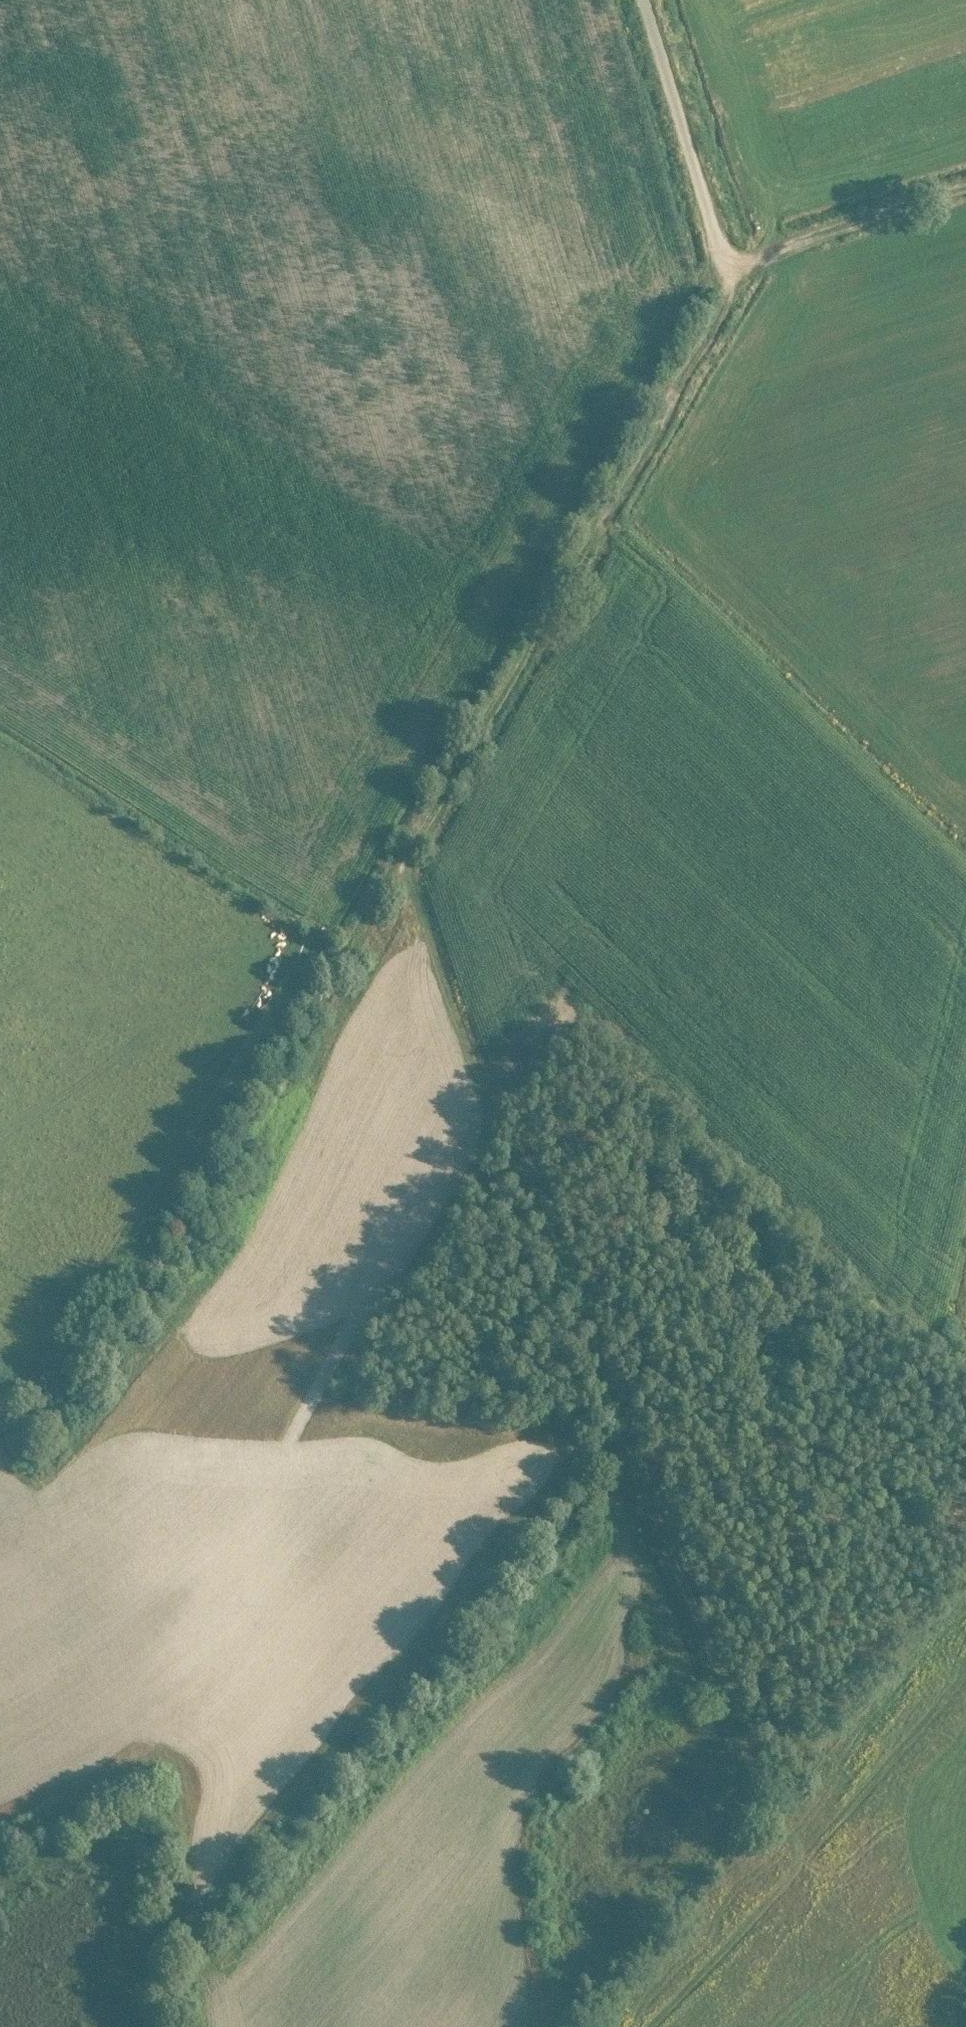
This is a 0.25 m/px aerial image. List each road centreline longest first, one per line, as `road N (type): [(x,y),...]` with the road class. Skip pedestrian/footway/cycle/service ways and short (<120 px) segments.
road 1 (track): [(387,885),(716,316),(725,267),(965,190)]
road 2 (unclassified): [(725,267),(644,0)]

